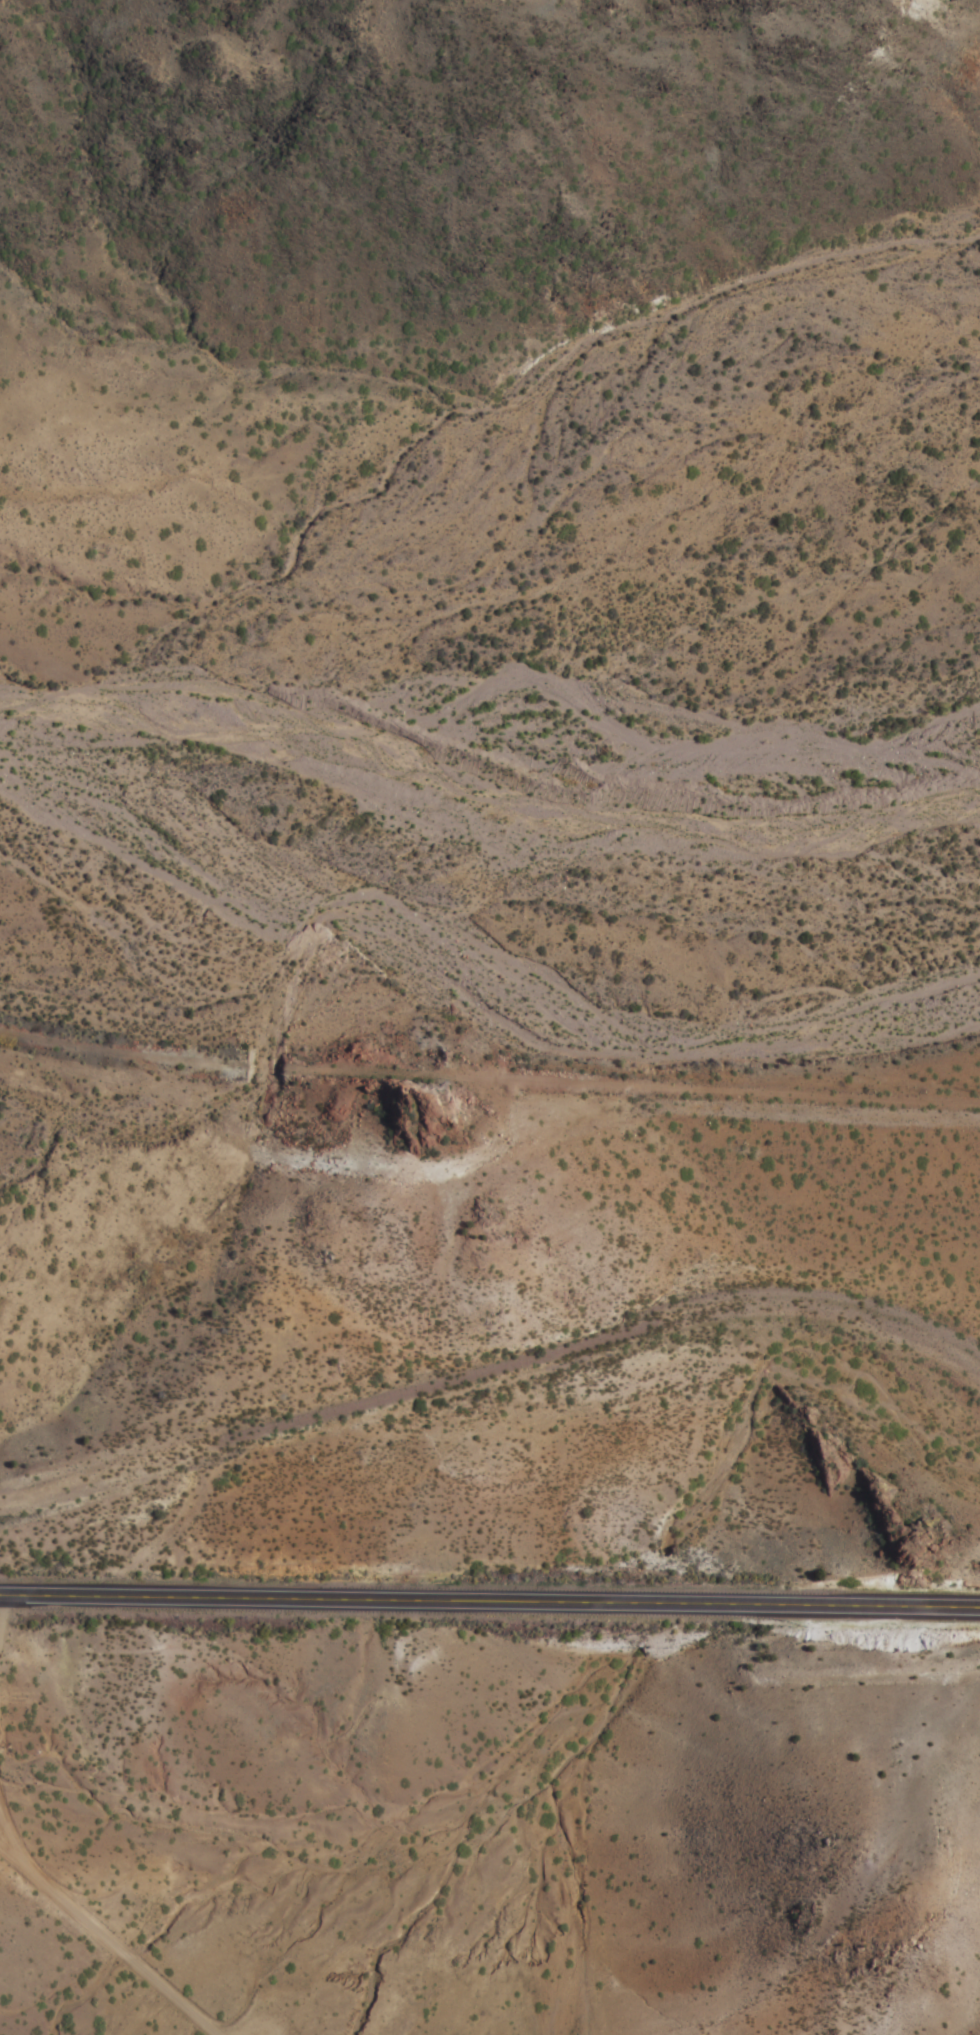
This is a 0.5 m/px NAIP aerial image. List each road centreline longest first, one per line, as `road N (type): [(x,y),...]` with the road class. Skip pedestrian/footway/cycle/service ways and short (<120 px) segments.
road 1 (primary): [(979,1609),(0,1597)]

